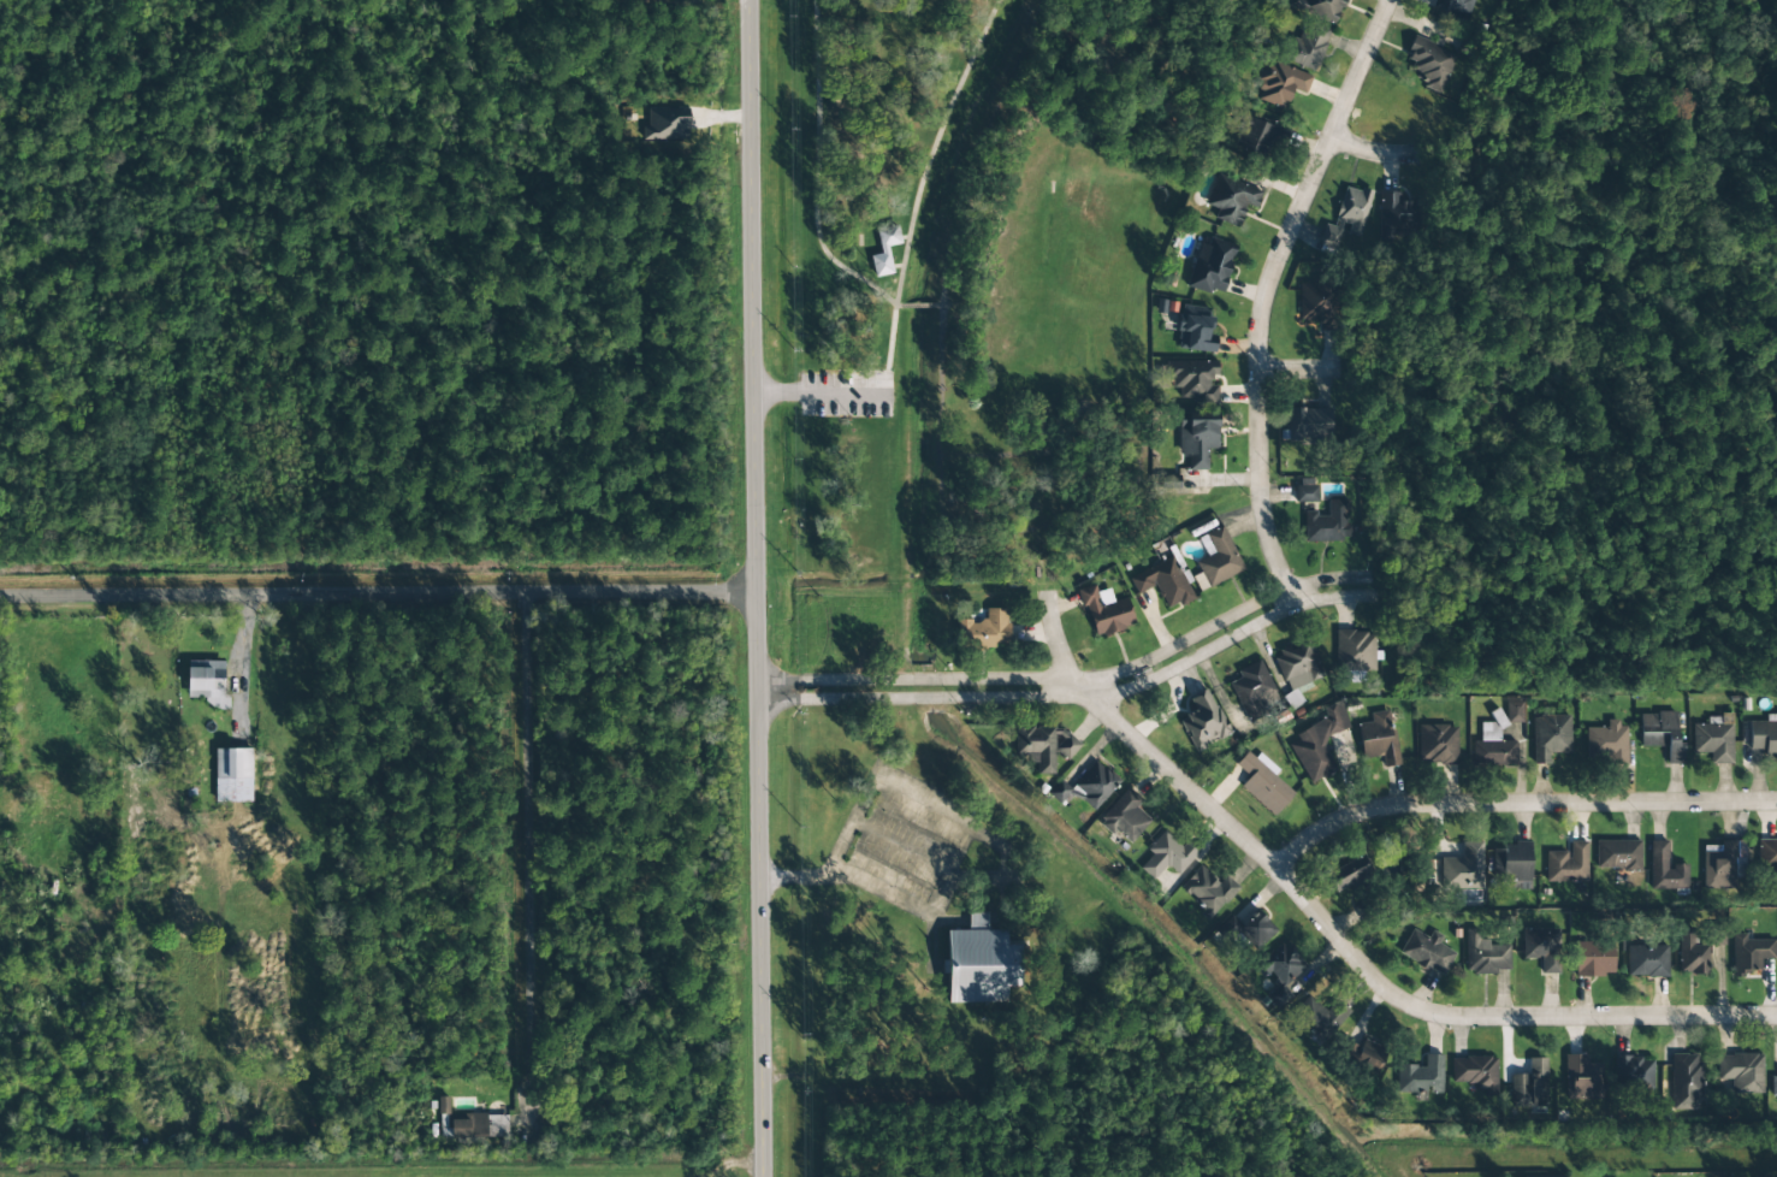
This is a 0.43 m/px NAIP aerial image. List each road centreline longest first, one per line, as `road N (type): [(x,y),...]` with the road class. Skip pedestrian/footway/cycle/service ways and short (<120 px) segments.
road 1 (tertiary): [(749,0),(761,1176)]
road 2 (residential): [(1049,592),(1073,688),(1270,865),(1408,1005),(1438,1016),(1776,1014)]
road 3 (residential): [(757,592),(0,597)]
road 4 (residential): [(1291,599),(1262,510),(1263,308),(1388,0)]
road 5 (residential): [(757,691),(1113,685),(1325,591)]
road 6 (residential): [(541,1119),(519,593)]
road 7 (residential): [(1270,865),(1326,829),(1396,805),(1776,802)]
road 8 (residential): [(750,54),(344,53)]

